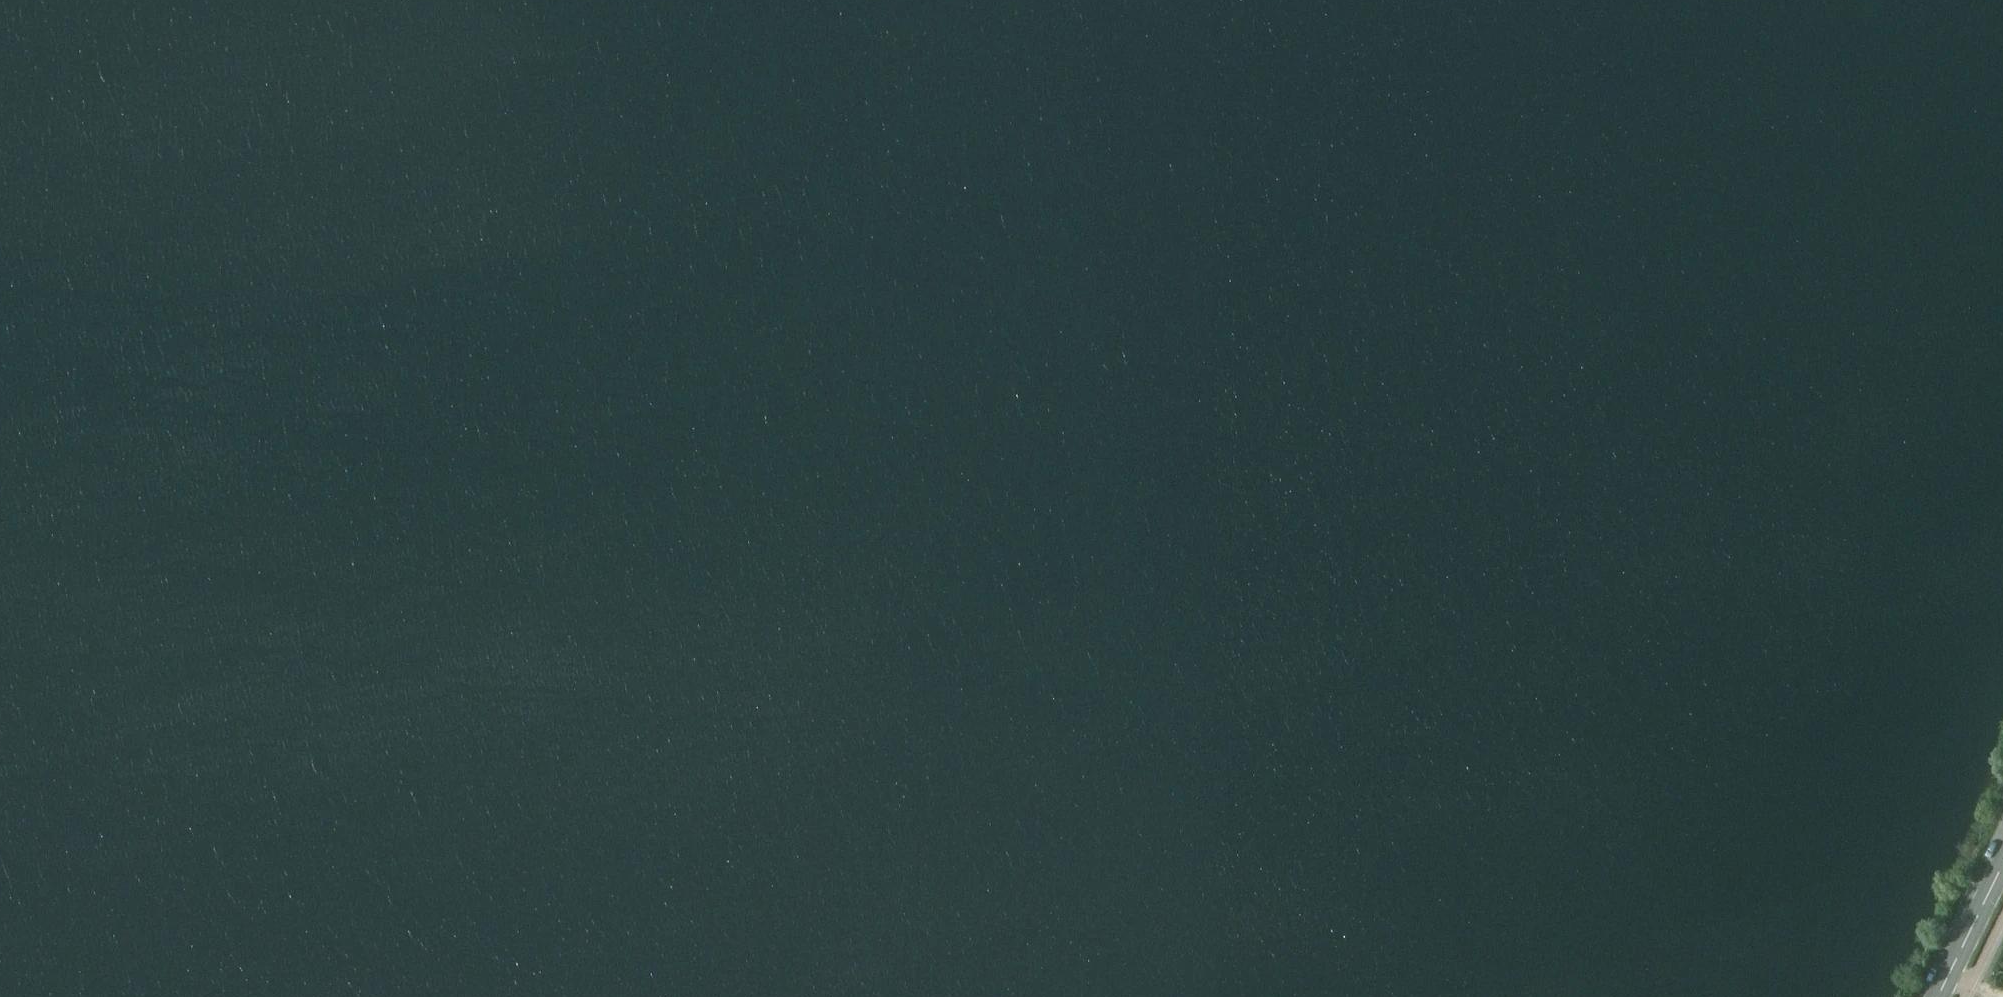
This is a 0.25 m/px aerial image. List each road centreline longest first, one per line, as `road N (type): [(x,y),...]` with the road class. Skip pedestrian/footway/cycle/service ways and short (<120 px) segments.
road 1 (secondary): [(2002,868),(1940,996)]

